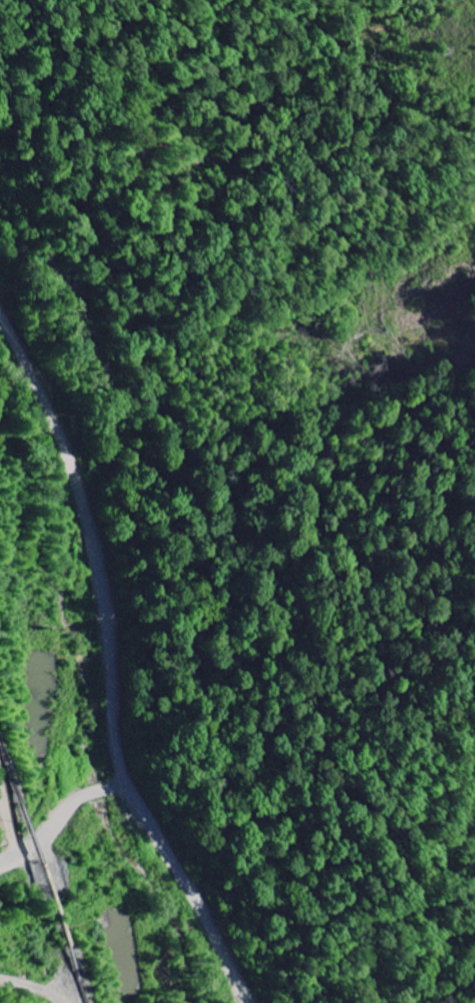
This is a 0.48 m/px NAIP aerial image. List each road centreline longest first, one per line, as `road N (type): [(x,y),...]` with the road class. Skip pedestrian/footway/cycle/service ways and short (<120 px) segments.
road 1 (residential): [(0,842),(27,894),(144,1002)]

